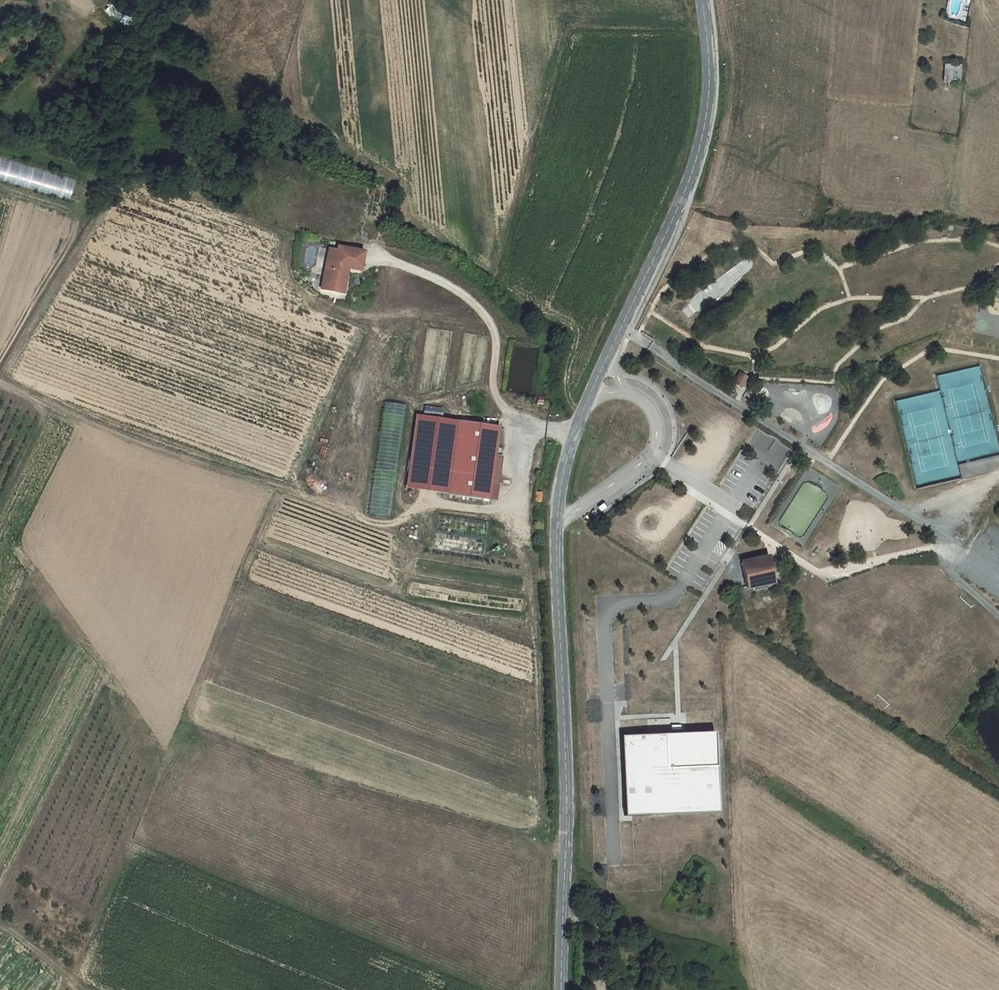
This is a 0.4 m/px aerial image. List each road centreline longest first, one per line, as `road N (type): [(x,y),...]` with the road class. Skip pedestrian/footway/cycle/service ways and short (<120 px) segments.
road 1 (tertiary): [(703,0),(710,78),(700,147),(588,399),(558,506),(567,785),(562,989)]
road 2 (track): [(0,387),(389,525),(444,511),(501,513),(527,476),(538,426)]

